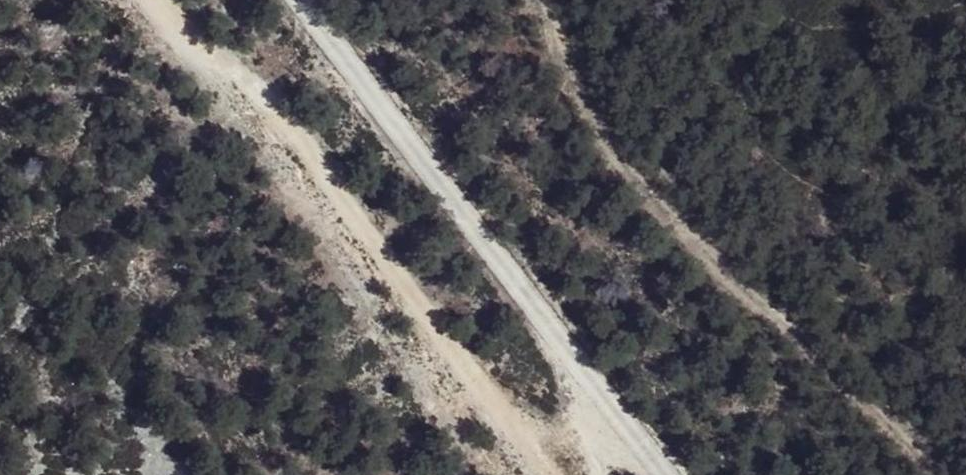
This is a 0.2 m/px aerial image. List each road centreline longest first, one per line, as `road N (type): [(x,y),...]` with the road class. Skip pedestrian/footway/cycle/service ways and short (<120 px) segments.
road 1 (track): [(536,474),(265,106),(174,48),(145,0)]
road 2 (unclassified): [(651,474),(304,0)]

